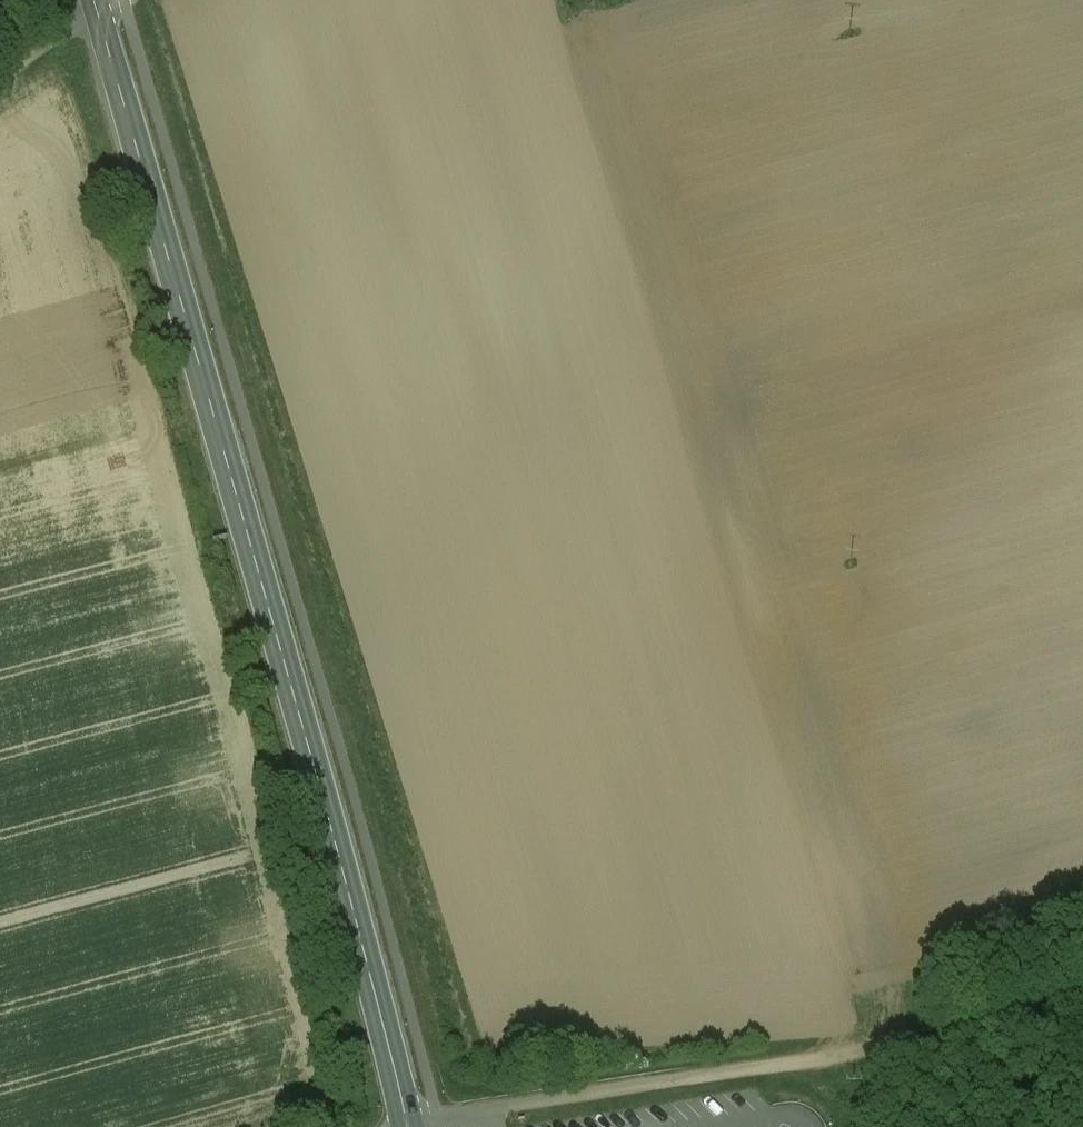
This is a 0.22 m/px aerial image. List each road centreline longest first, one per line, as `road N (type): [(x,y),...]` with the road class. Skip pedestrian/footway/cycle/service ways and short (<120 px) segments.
road 1 (secondary): [(407,1126),(309,749),(93,0)]

